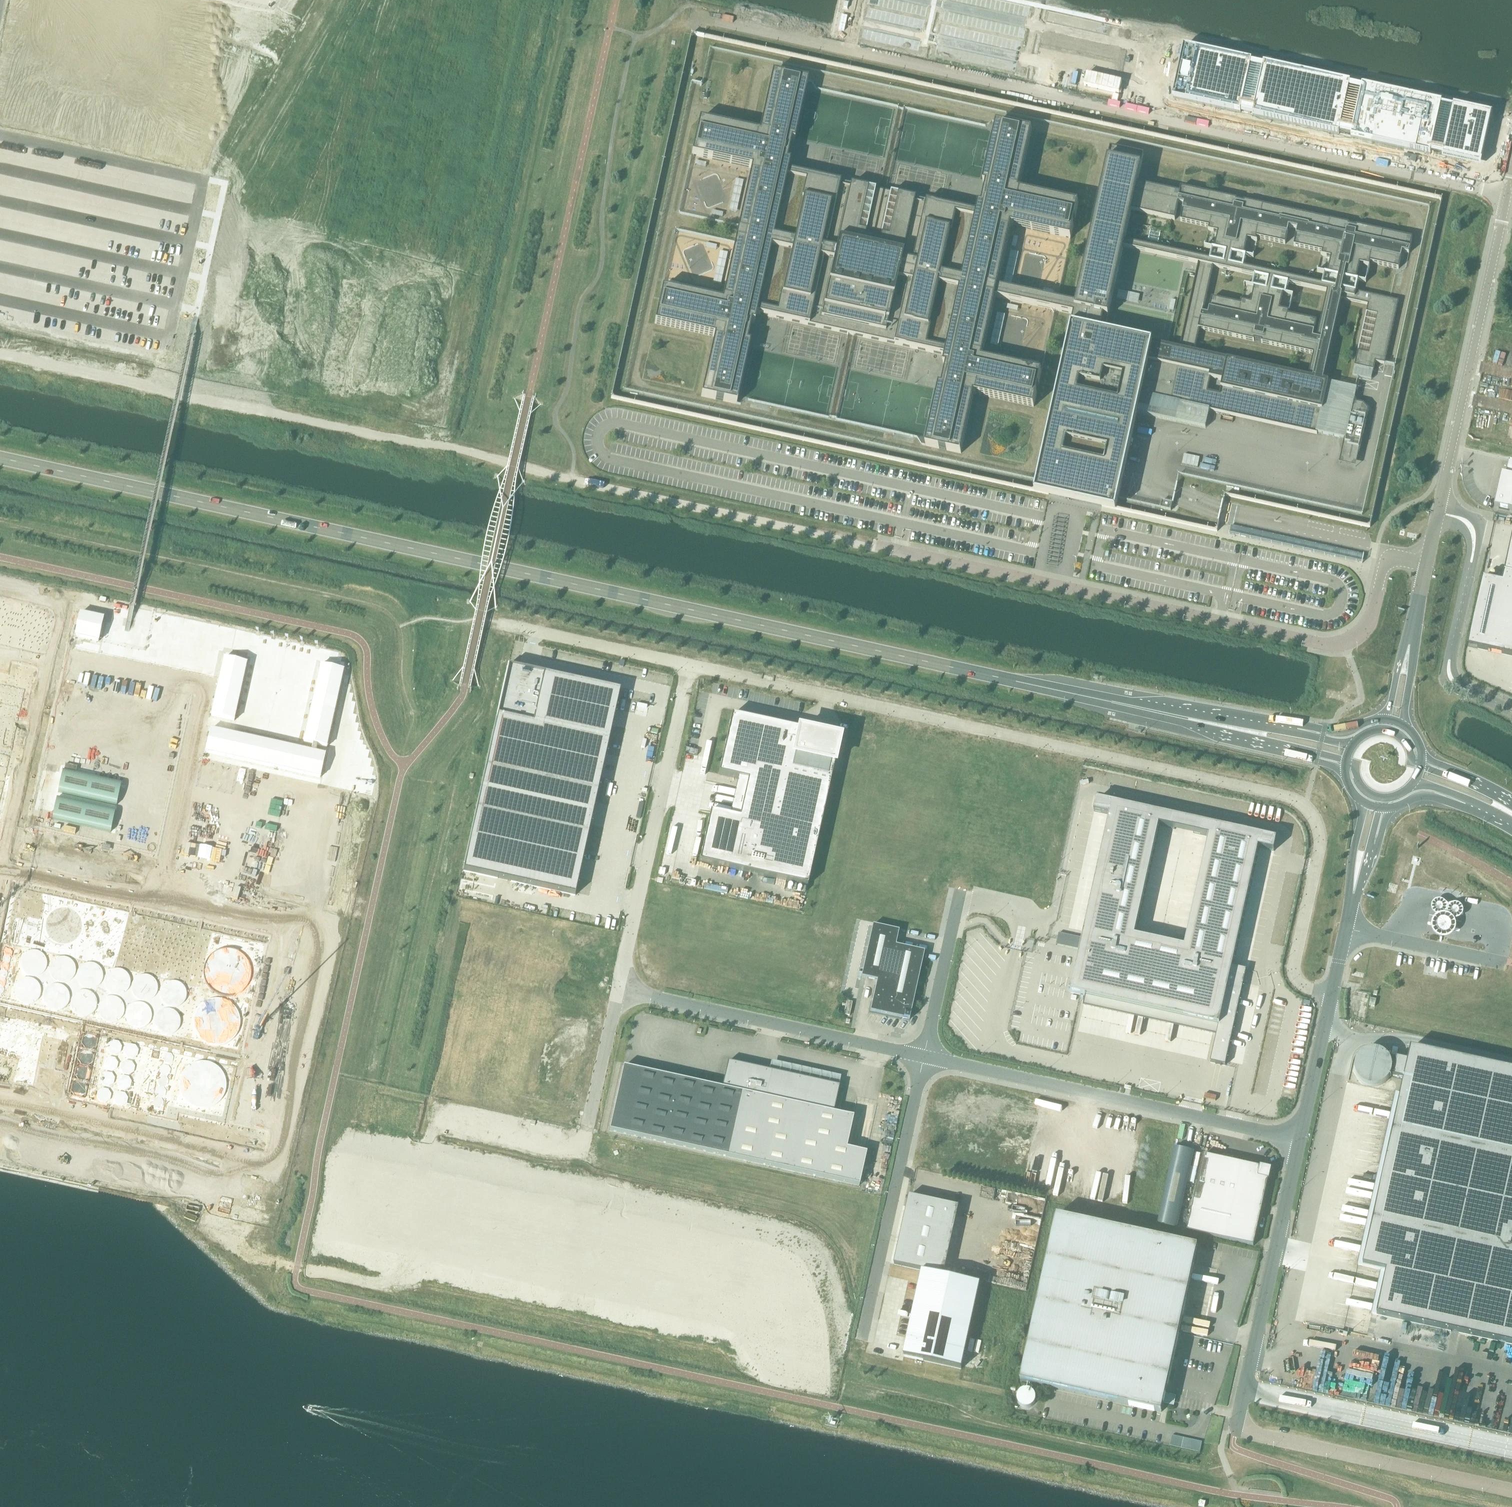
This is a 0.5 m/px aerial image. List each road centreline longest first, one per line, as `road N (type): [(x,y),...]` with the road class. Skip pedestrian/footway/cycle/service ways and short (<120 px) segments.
road 1 (primary): [(1245,730),(0,458)]
road 2 (unclassified): [(436,446),(1333,645),(1366,628),(1387,560),(1427,563)]
road 3 (unclassified): [(689,665),(1296,799),(1315,820),(1320,845),(1294,973),(1303,985),(1332,994)]
road 4 (unclassified): [(1507,194),(692,14)]
road 5 (track): [(513,626),(482,748),(454,786),(388,1074)]
road 6 (unclassified): [(436,446),(536,0)]
road 7 (unclassified): [(0,355),(436,446)]
road 8 (unclassified): [(1299,1139),(924,1056)]
road 9 (unclassified): [(617,990),(689,665)]
road 10 (unclassified): [(1440,501),(1507,194)]
road 11 (unclassified): [(924,1056),(617,990)]
road 12 (unclassified): [(1238,1415),(1240,1428),(1257,1435),(1511,1491)]
road 13 (unclassified): [(861,1339),(924,1056)]
road 14 (unclassified): [(1238,1415),(1299,1139)]
road 15 (unclassified): [(615,1002),(566,1224)]
road 16 (unclassified): [(499,623),(689,665)]
road 17 (unclassified): [(924,1056),(957,902)]
road 18 (unclassified): [(1346,928),(1494,961)]
road 19 (unclassified): [(1299,1139),(1332,994)]

